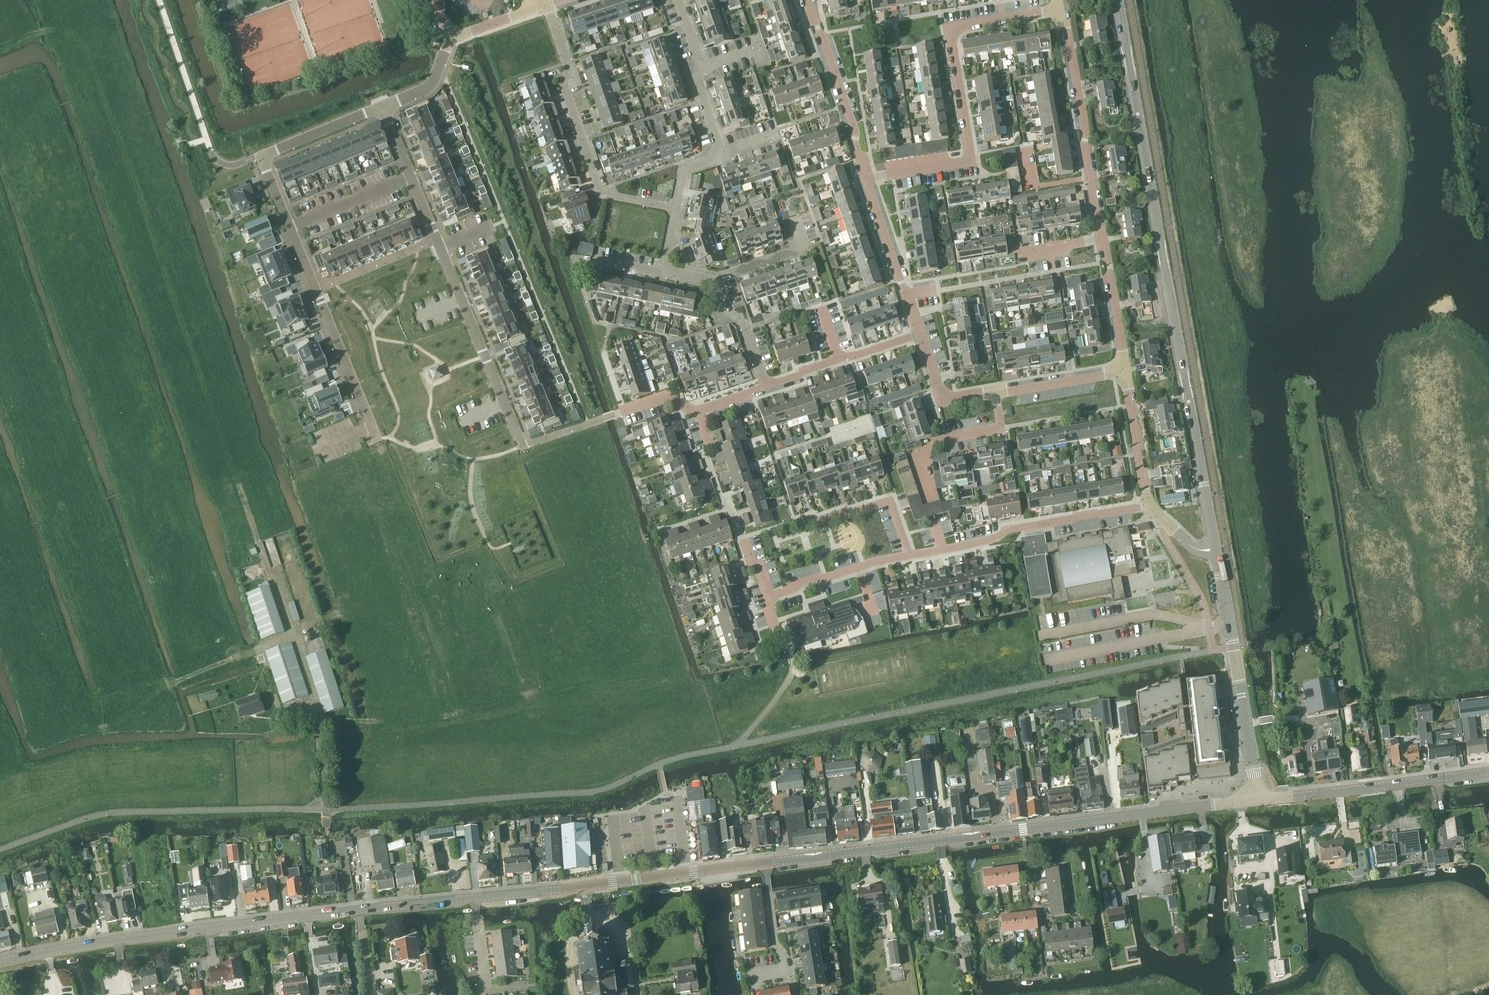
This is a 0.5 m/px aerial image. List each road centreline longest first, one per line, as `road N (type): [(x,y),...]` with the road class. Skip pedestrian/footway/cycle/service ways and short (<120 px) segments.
road 1 (tertiary): [(1217,549),(1119,0)]
road 2 (secondary): [(764,863),(1259,800)]
road 3 (secondary): [(0,963),(359,909)]
road 4 (residential): [(868,179),(970,161),(953,30),(1059,7)]
road 5 (unclassified): [(0,849),(105,813),(326,809)]
road 6 (secondary): [(474,897),(764,863)]
road 7 (residential): [(383,108),(261,155),(316,288)]
road 8 (residential): [(676,208),(600,192),(546,5)]
road 9 (tertiary): [(1259,800),(1217,549)]
road 10 (residential): [(907,553),(1149,505)]
road 11 (residential): [(1101,239),(1059,7)]
road 12 (secondary): [(1259,800),(1488,771)]
road 13 (residential): [(438,239),(523,446)]
road 14 (residential): [(546,5),(452,36),(429,87),(383,108)]
road 15 (residential): [(767,594),(706,461),(697,408)]
road 16 (residential): [(868,179),(808,0)]
road 17 (residential): [(929,497),(918,455),(948,439),(1002,430),(996,392)]
road 18 (residential): [(316,288),(378,441)]
road 19 (residential): [(921,332),(868,179)]
road 20 (residential): [(751,977),(787,972),(774,943),(764,863)]
road 21 (residential): [(907,553),(891,501),(801,526)]
road 22 (residential): [(383,108),(438,239)]
road 23 (residential): [(1149,505),(1127,370)]
road 24 (residential): [(1127,370),(1101,239)]
road 25 (residential): [(1127,370),(996,392)]
road 26 (residential): [(438,239),(316,288)]
road 27 (residential): [(996,392),(944,398),(921,332)]
road 28 (residential): [(719,278),(804,249),(795,218)]

